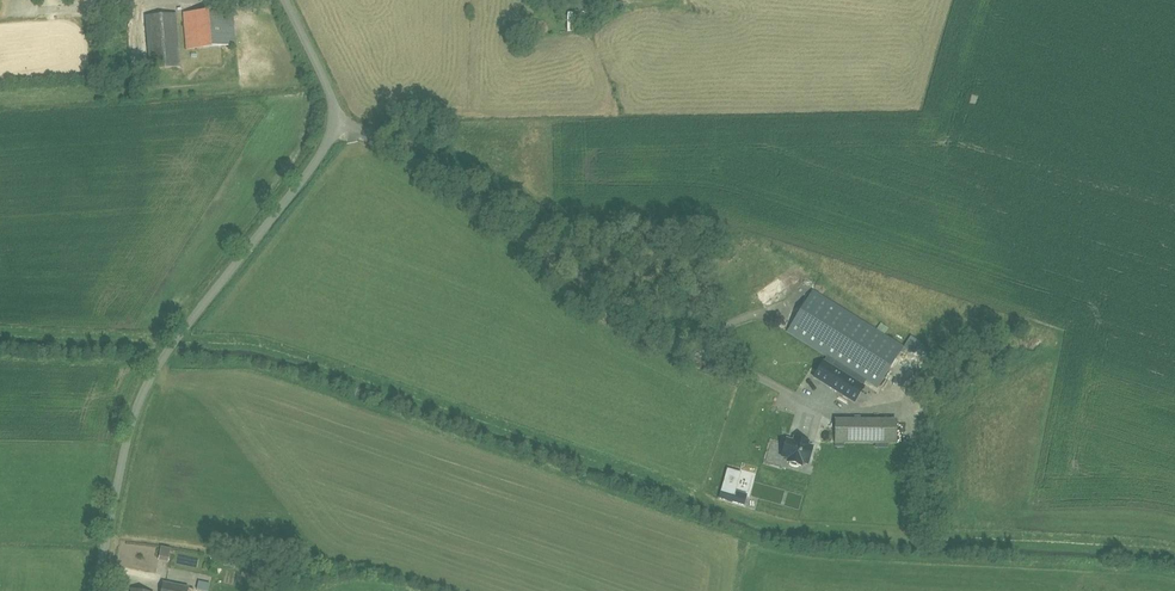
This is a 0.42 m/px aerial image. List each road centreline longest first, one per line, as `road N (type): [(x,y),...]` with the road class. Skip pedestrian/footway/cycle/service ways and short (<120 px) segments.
road 1 (unclassified): [(99,590),(135,415),(151,380),(321,161),(339,125),(287,0)]

